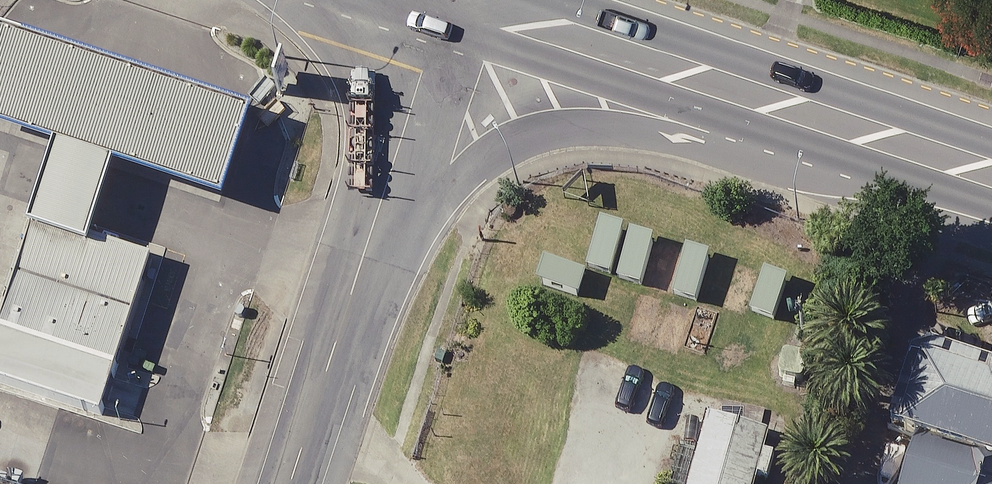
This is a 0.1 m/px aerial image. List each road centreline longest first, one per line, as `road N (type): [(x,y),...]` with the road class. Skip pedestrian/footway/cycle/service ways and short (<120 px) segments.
road 1 (primary): [(954,166),(784,171),(671,142),(580,133),(496,152),(361,258)]
road 2 (primary): [(445,13),(561,33),(954,166)]
road 3 (secondary): [(445,13),(361,258)]
road 4 (secondary): [(361,258),(290,483)]

